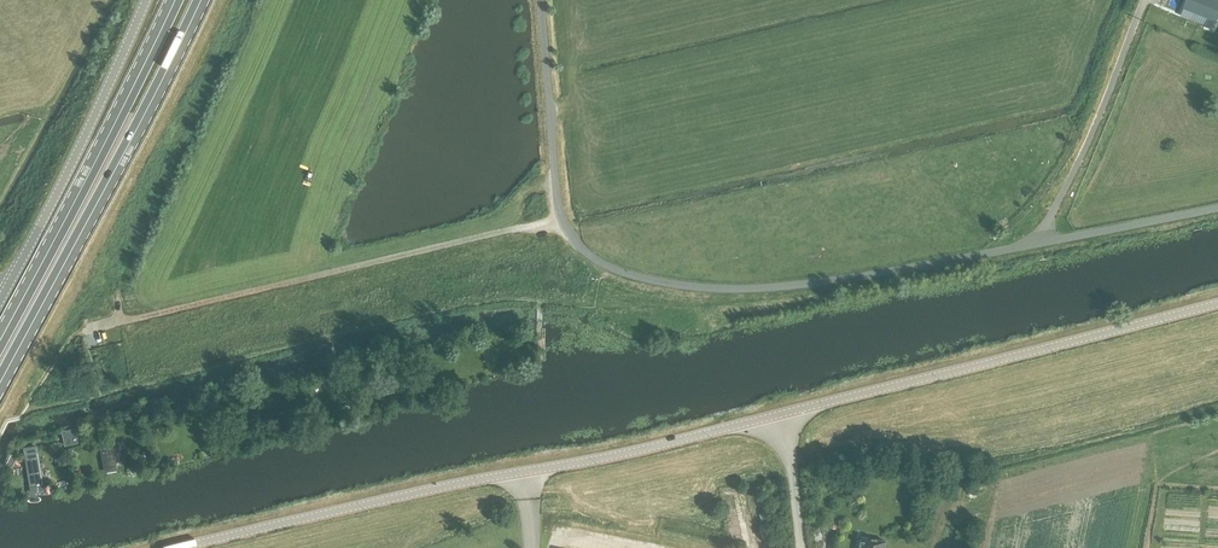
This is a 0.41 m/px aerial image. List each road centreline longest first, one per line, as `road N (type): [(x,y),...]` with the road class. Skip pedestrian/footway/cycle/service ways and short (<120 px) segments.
road 1 (tertiary): [(179,547),(655,447),(1217,303)]
road 2 (unclassified): [(739,289),(843,280),(1217,206)]
road 3 (track): [(88,329),(560,217)]
road 4 (primary): [(0,383),(201,0)]
road 5 (unclassified): [(739,289),(639,277),(605,266),(572,238),(560,217),(540,0)]
road 6 (primary): [(175,0),(0,340)]
road 7 (unclassified): [(0,301),(146,0)]

